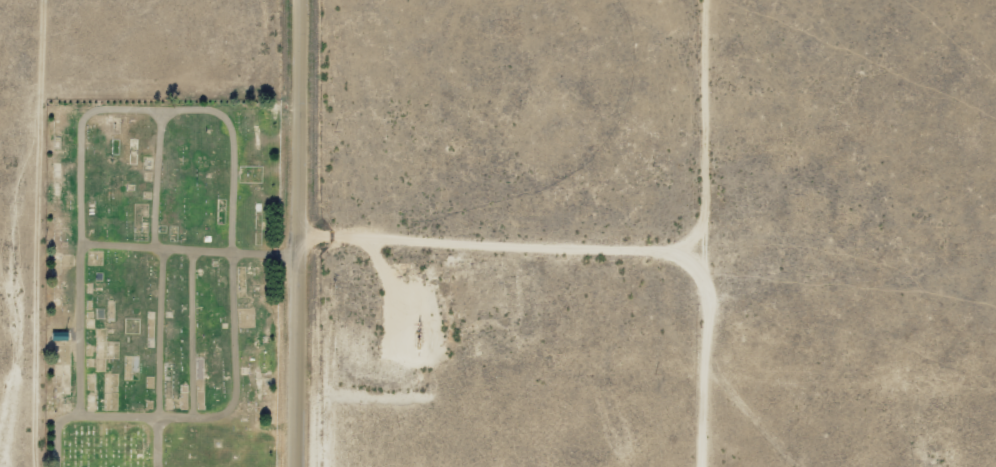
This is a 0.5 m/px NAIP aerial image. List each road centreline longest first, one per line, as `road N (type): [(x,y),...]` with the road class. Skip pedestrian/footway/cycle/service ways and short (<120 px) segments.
road 1 (residential): [(84,414),(214,416),(235,398),(233,131),(218,109),(82,106),(84,414)]
road 2 (residential): [(688,466),(699,0)]
road 3 (tertiary): [(295,466),(301,0)]
road 4 (residential): [(688,276),(668,245),(302,236)]

